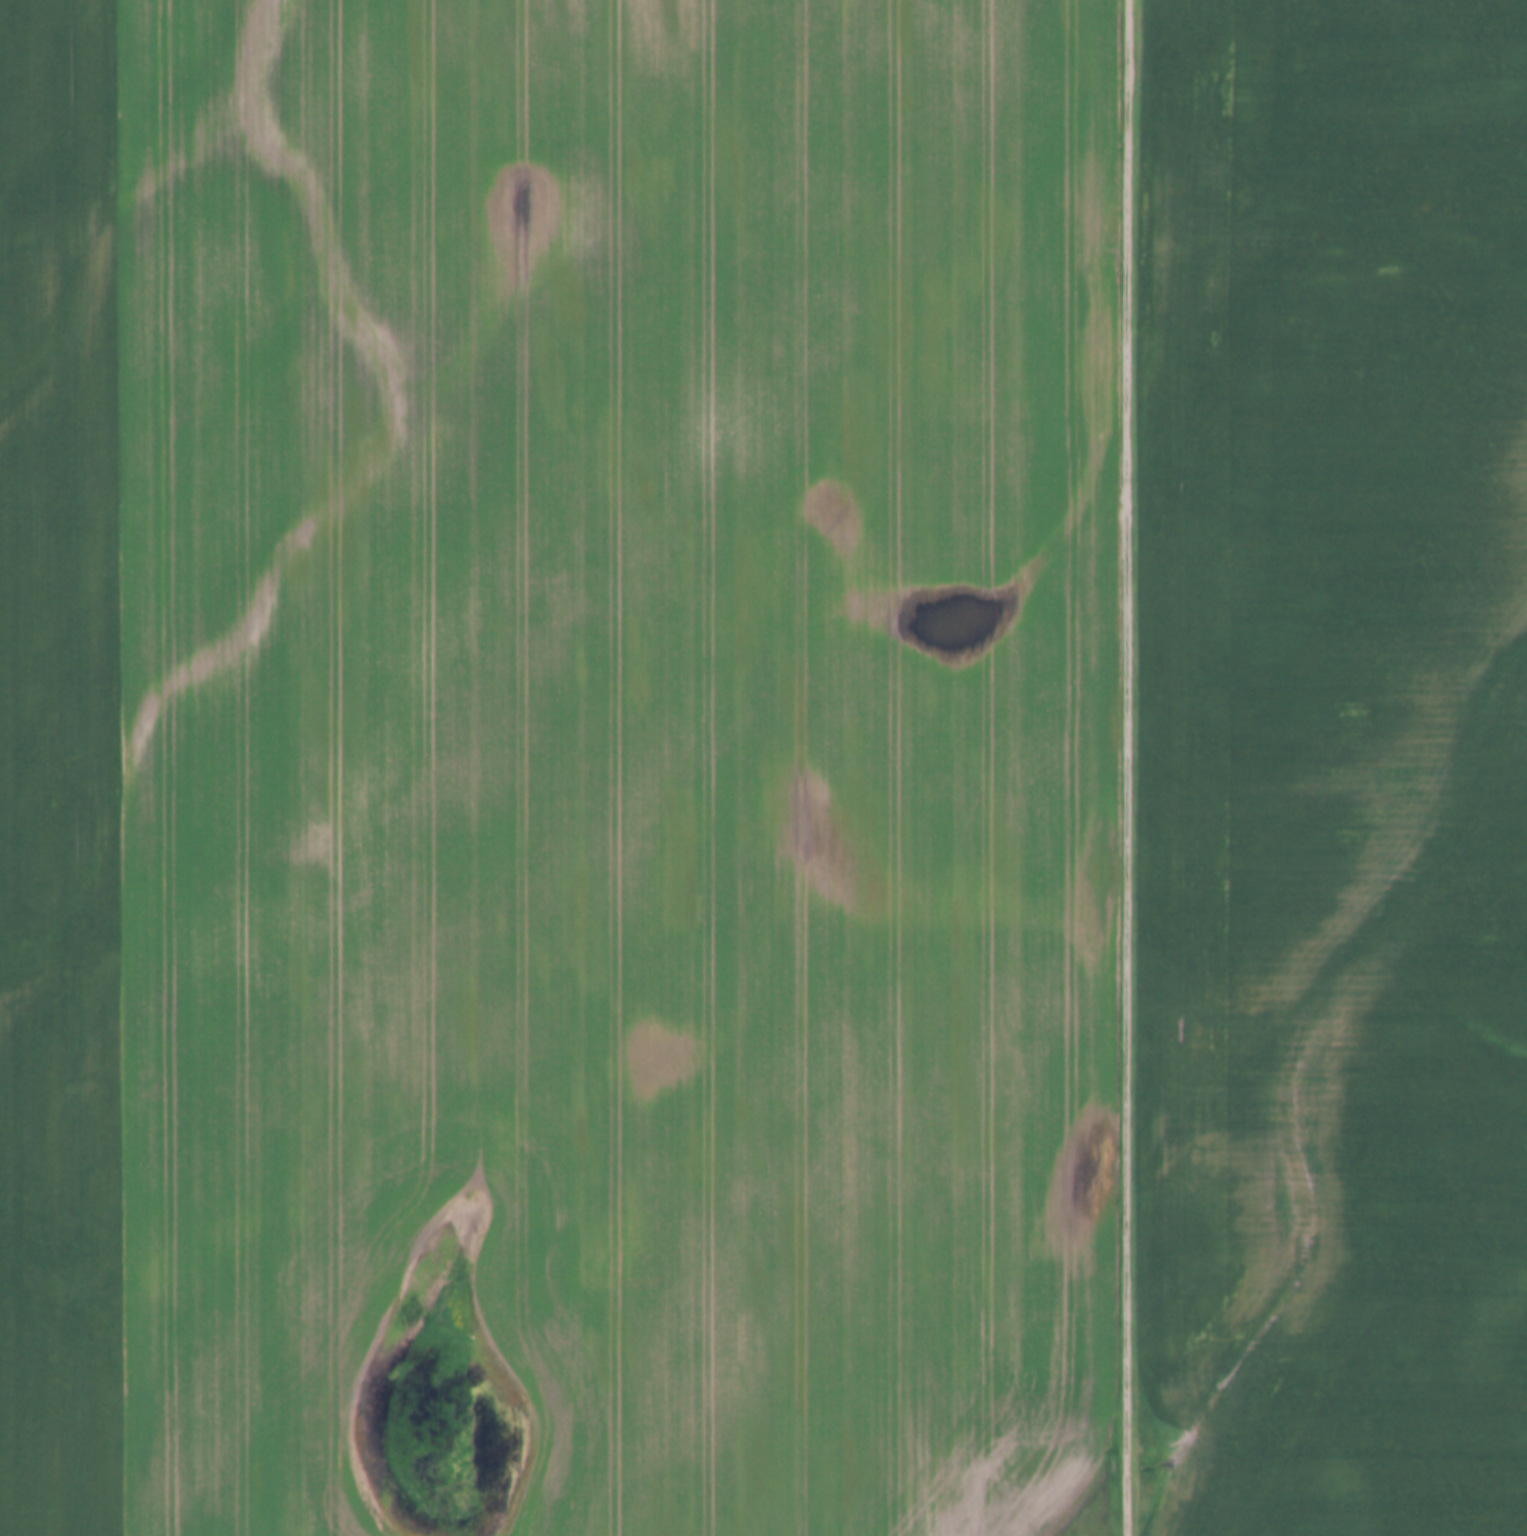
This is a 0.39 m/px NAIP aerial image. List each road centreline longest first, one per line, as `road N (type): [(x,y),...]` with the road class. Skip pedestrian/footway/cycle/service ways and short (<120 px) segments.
road 1 (track): [(1132,1535),(1132,0)]

